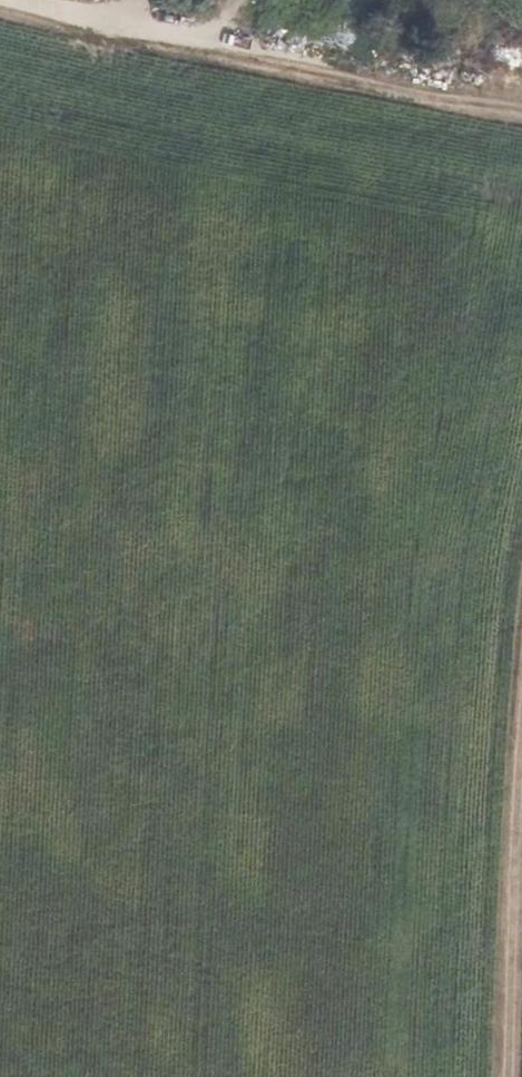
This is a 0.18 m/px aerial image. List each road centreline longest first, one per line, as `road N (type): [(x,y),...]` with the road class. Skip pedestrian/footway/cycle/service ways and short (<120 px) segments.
road 1 (track): [(521,104),(31,0)]
road 2 (track): [(514,1076),(521,773)]

